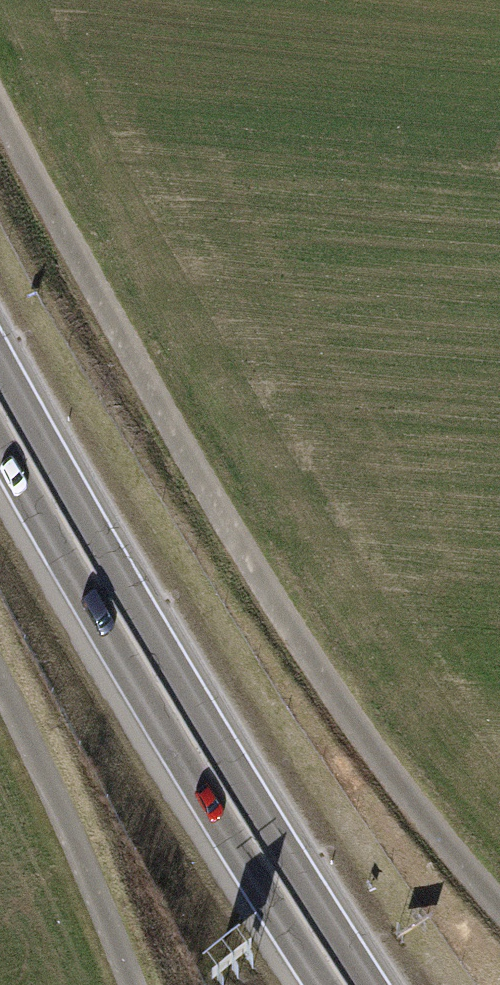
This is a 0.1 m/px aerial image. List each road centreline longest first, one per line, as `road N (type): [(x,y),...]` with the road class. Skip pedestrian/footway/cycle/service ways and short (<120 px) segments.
road 1 (track): [(0,115),(295,633),(394,778),(499,904)]
road 2 (trunk): [(465,984),(271,686),(0,191)]
road 3 (trunk): [(370,984),(169,660),(0,364)]
road 4 (trunk): [(0,444),(324,984)]
road 5 (track): [(0,689),(130,984)]

